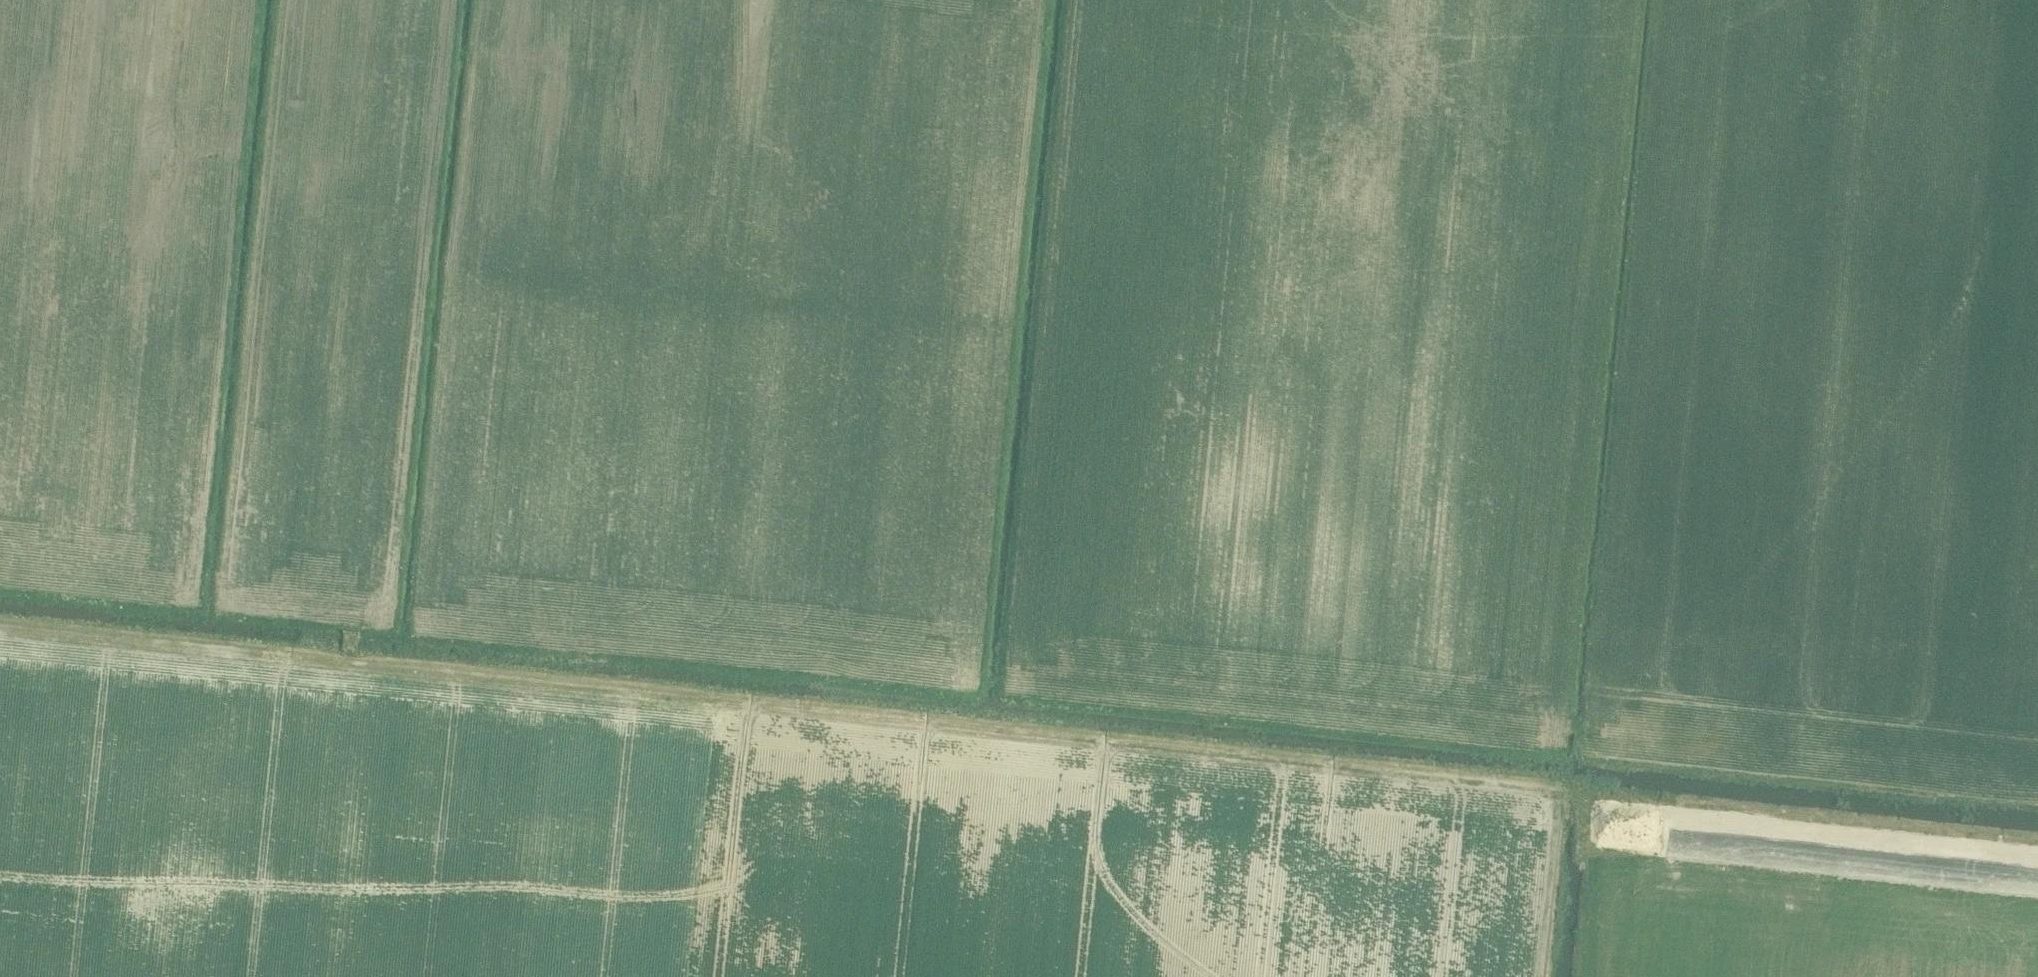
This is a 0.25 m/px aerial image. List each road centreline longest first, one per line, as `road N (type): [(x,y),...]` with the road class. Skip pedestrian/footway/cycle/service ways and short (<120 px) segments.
road 1 (unclassified): [(2037,874),(1631,831)]

